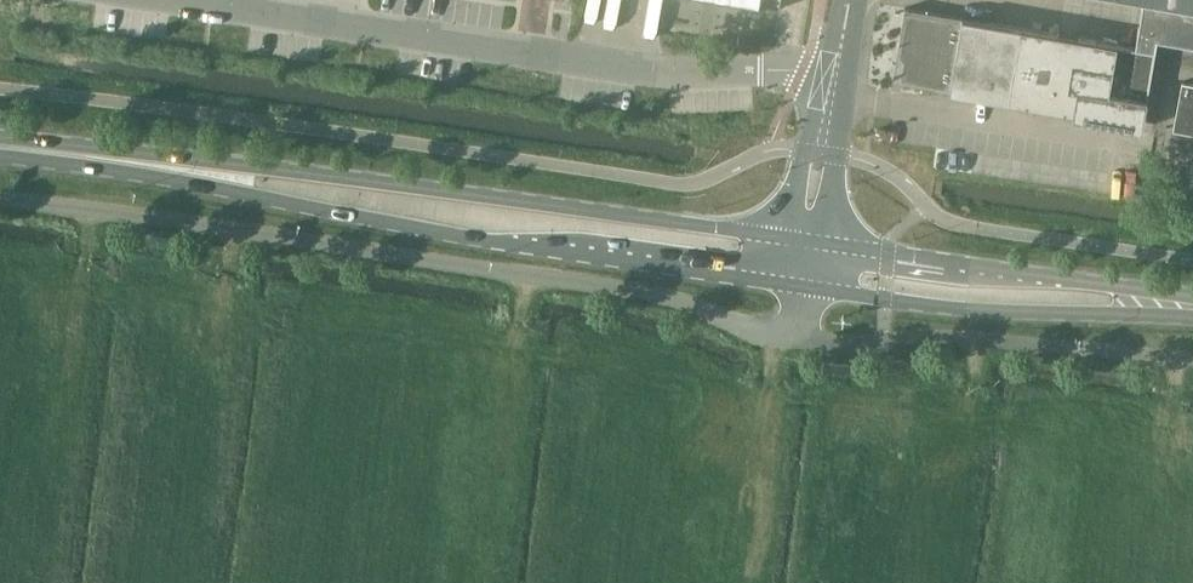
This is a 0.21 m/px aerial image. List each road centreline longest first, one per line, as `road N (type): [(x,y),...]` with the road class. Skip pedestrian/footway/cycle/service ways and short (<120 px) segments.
road 1 (secondary): [(0,147),(808,258)]
road 2 (unclassified): [(794,346),(667,298),(258,232),(0,202)]
road 3 (unclassified): [(838,75),(650,68),(206,0)]
road 4 (unclassified): [(1192,358),(963,338),(794,346)]
road 5 (secondary): [(1192,310),(808,258)]
road 6 (unclassified): [(808,258),(838,75)]

